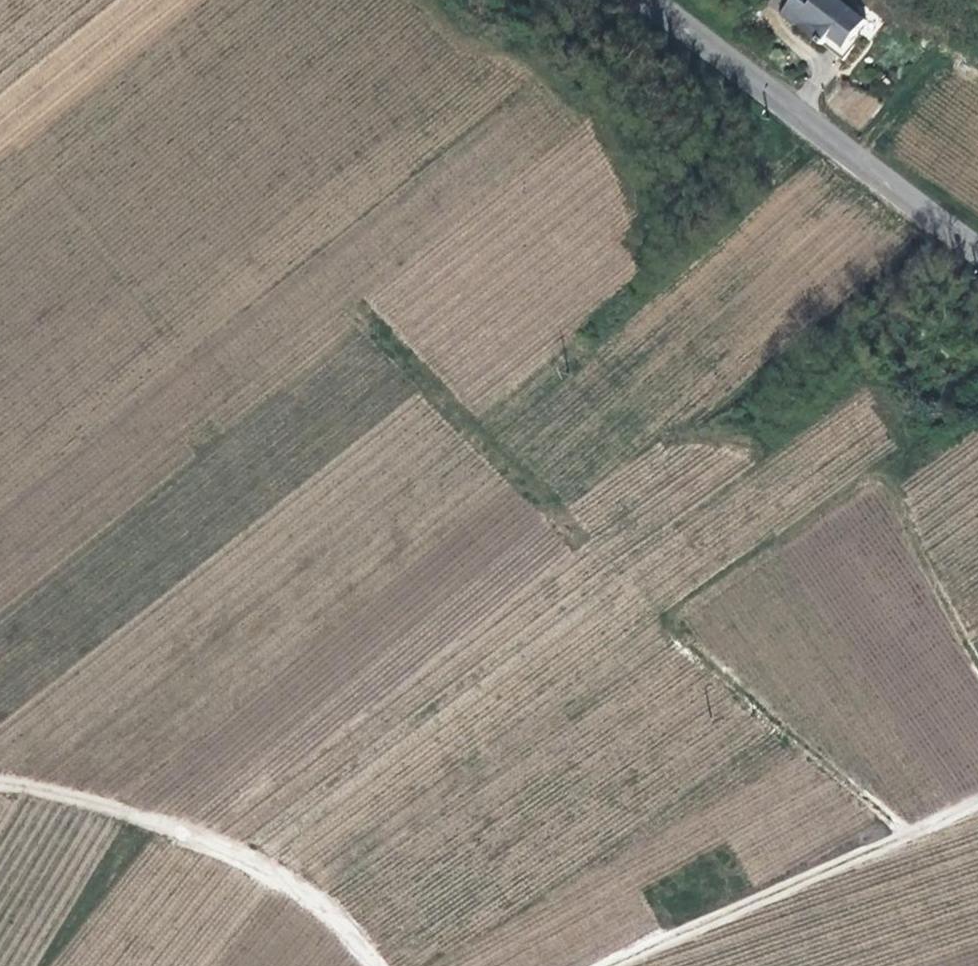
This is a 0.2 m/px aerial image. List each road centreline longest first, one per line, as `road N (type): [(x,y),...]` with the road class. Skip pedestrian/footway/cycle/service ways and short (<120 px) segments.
road 1 (track): [(0,779),(249,846),(337,915),(378,965)]
road 2 (track): [(584,965),(977,796)]
road 3 (tertiary): [(655,0),(977,248)]

